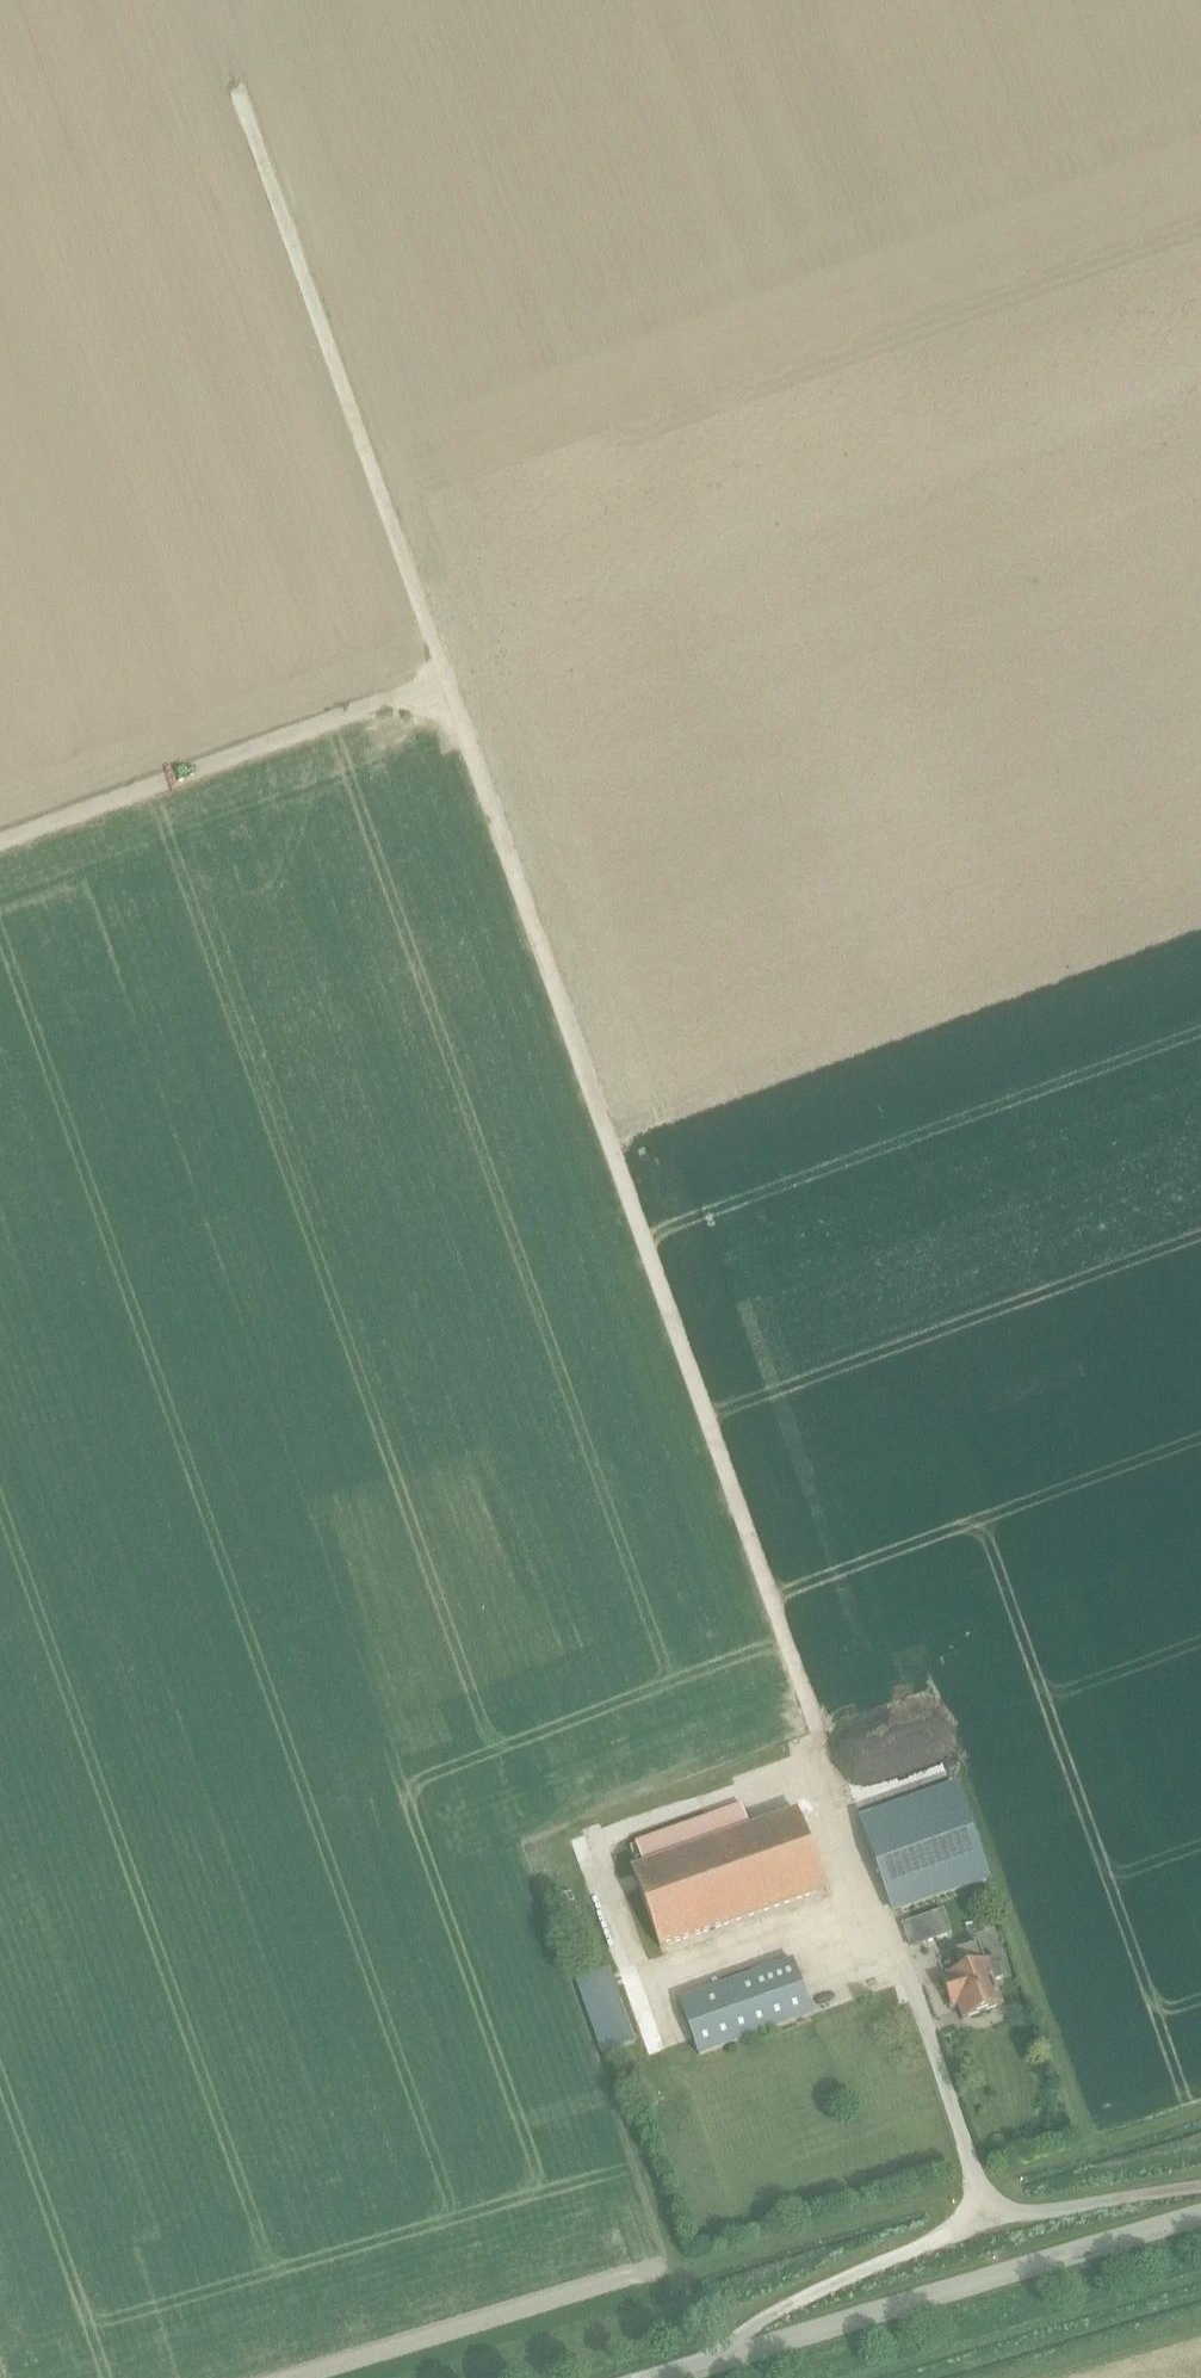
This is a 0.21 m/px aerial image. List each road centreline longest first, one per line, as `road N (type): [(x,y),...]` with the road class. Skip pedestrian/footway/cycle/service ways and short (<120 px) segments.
road 1 (unclassified): [(634,2377),(1200,2209)]

